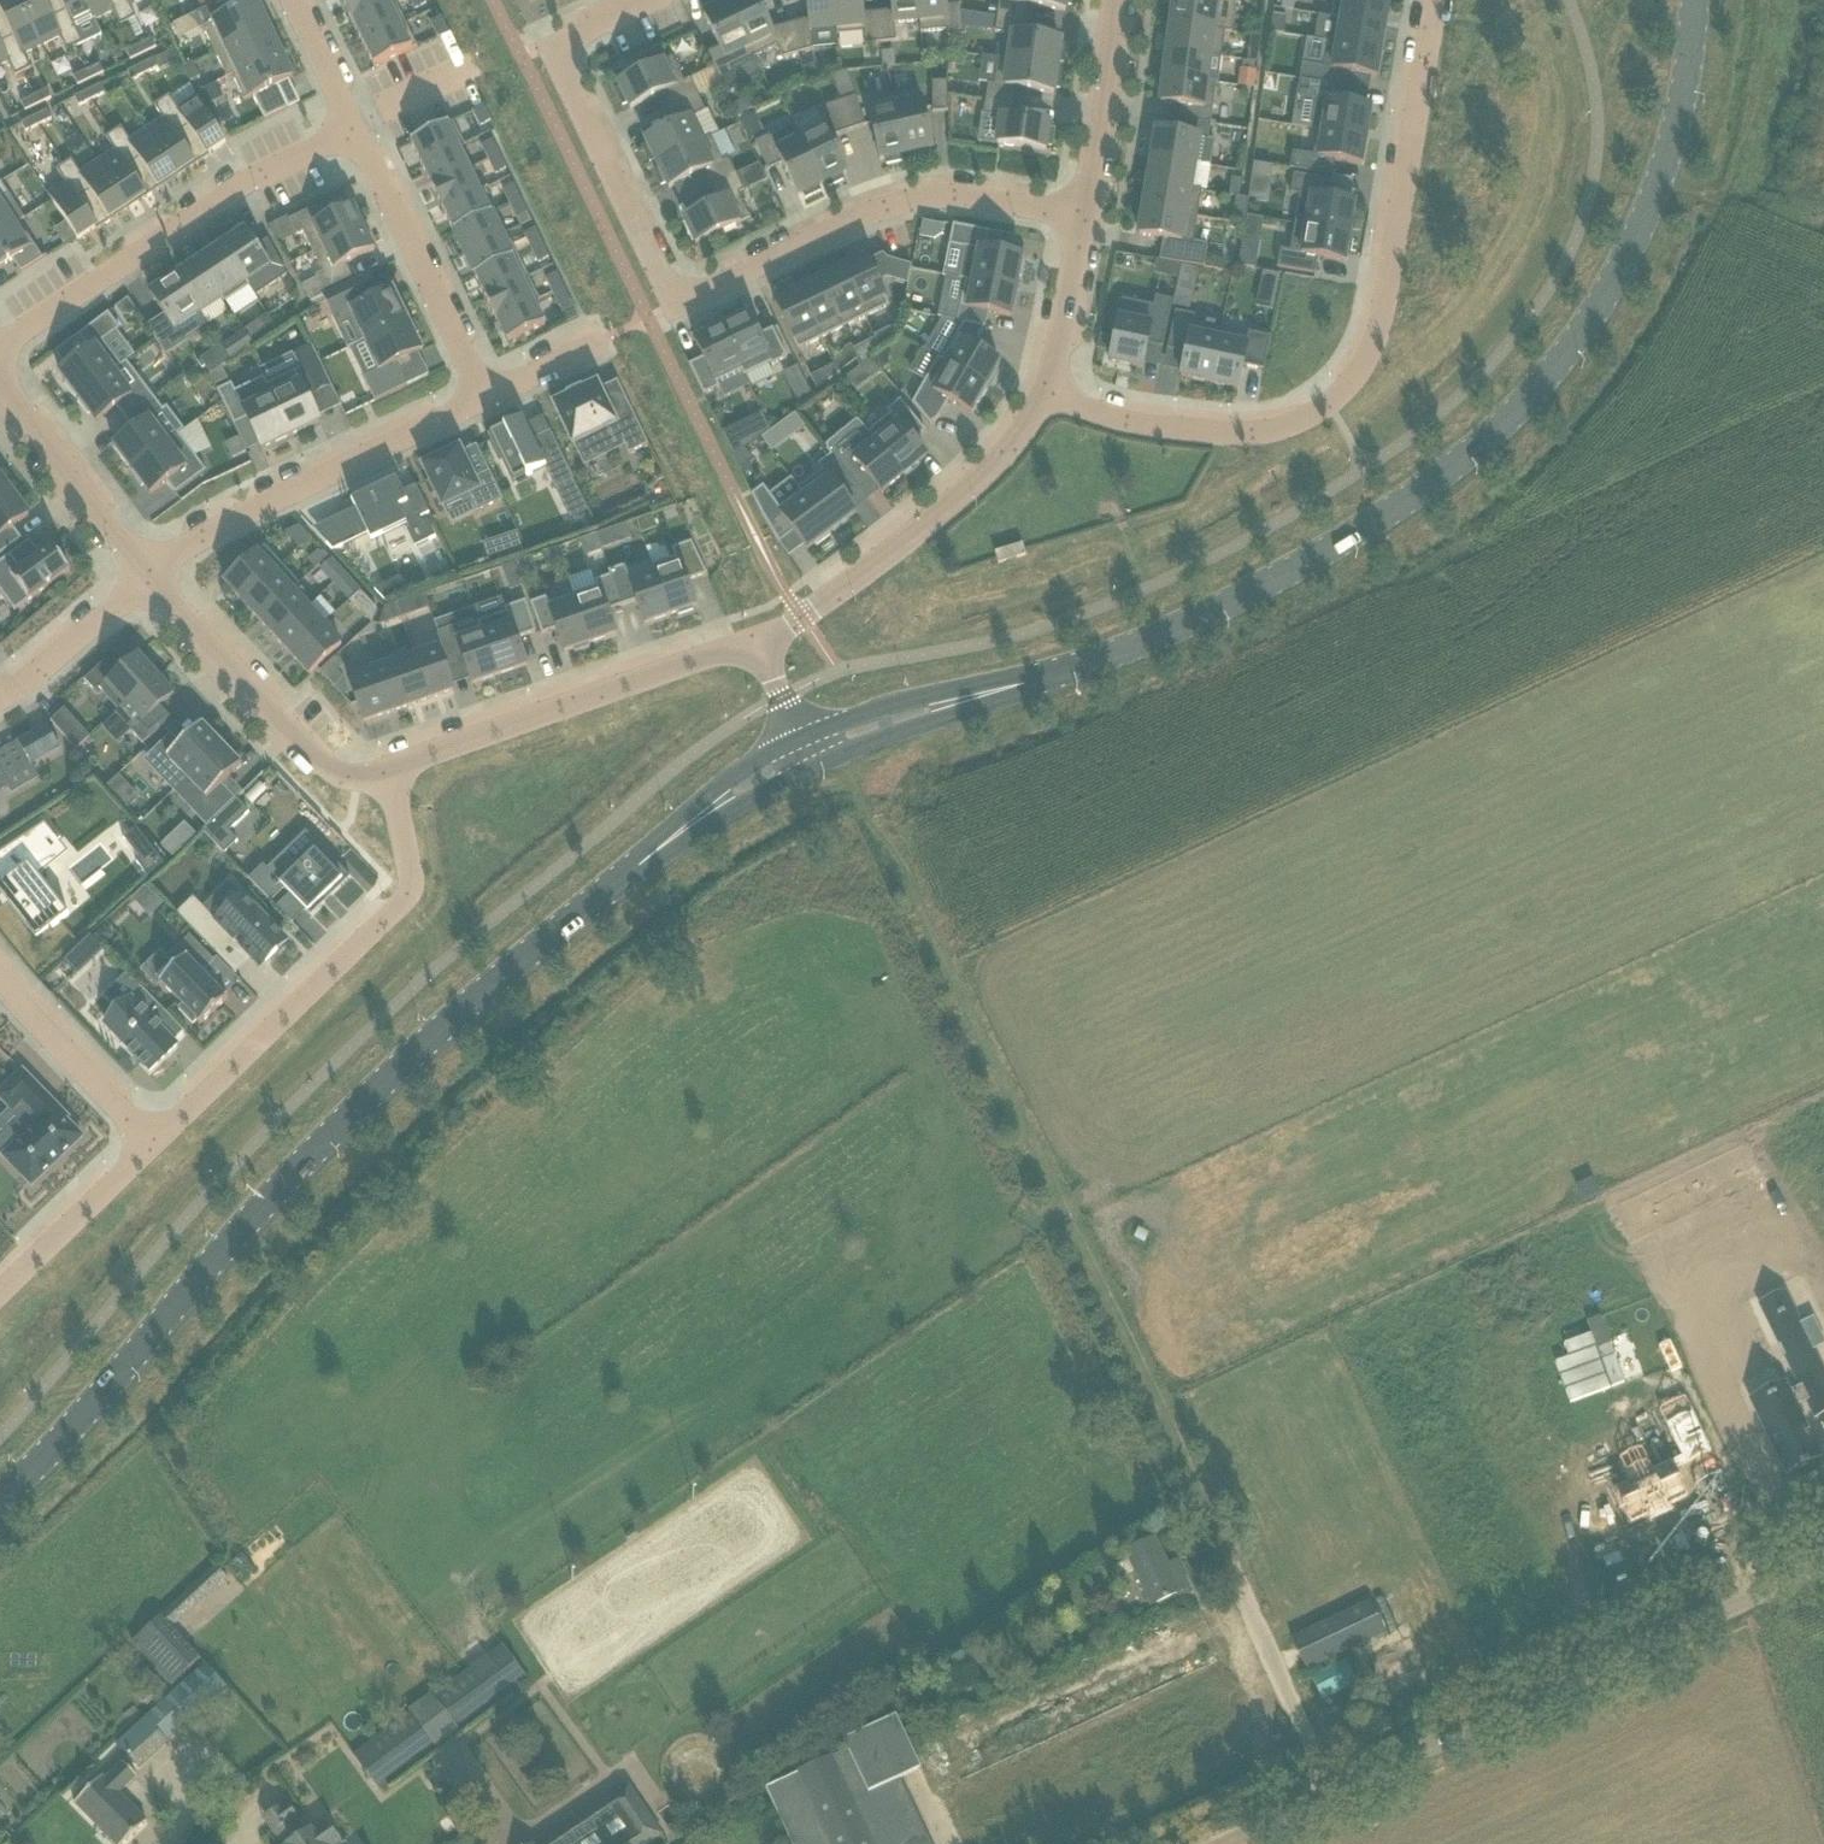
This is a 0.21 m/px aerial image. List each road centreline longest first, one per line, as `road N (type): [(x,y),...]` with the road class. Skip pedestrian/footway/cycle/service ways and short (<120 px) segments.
road 1 (tertiary): [(1695,0),(1662,177),(1613,282),(1548,376),(1469,454),(1373,524),(1241,600),(1082,666)]
road 2 (tertiary): [(626,876),(365,1099),(0,1498)]
road 3 (residential): [(668,0),(559,50),(680,295),(882,206),(953,190),(1080,220)]
road 4 (residential): [(1434,0),(1376,337),(1347,386),(1251,437),(1130,426),(1045,393)]
road 5 (unclassified): [(1332,1792),(1823,1566)]
road 6 (residential): [(387,769),(411,891),(152,1137)]
road 7 (residential): [(352,130),(258,173),(0,351)]
road 8 (residential): [(387,769),(758,641)]
road 9 (residential): [(758,641),(828,601),(971,494),(1045,393)]
road 10 (residential): [(148,577),(198,527),(475,404)]
road 11 (residential): [(148,577),(314,756),(353,773),(387,769)]
road 12 (residential): [(475,404),(352,130)]
road 13 (tertiary): [(1082,666),(910,697),(803,738)]
road 14 (tertiary): [(816,767),(1056,683),(1082,666)]
road 15 (residential): [(0,380),(148,577)]
road 16 (unclassified): [(1332,1792),(1233,1573)]
road 17 (tertiary): [(803,738),(730,776),(637,853),(626,876)]
road 18 (residential): [(1080,220),(1108,0)]
road 19 (residential): [(0,976),(152,1137)]
road 20 (tertiary): [(626,876),(816,767)]
road 21 (residential): [(152,1137),(0,1291)]
road 22 (residential): [(0,699),(148,577)]
road 23 (residential): [(1045,393),(1068,320),(1080,220)]
road 24 (residential): [(352,130),(290,0)]
road 25 (residential): [(475,404),(588,350)]
road 26 (unclassified): [(1221,1843),(1332,1792)]

